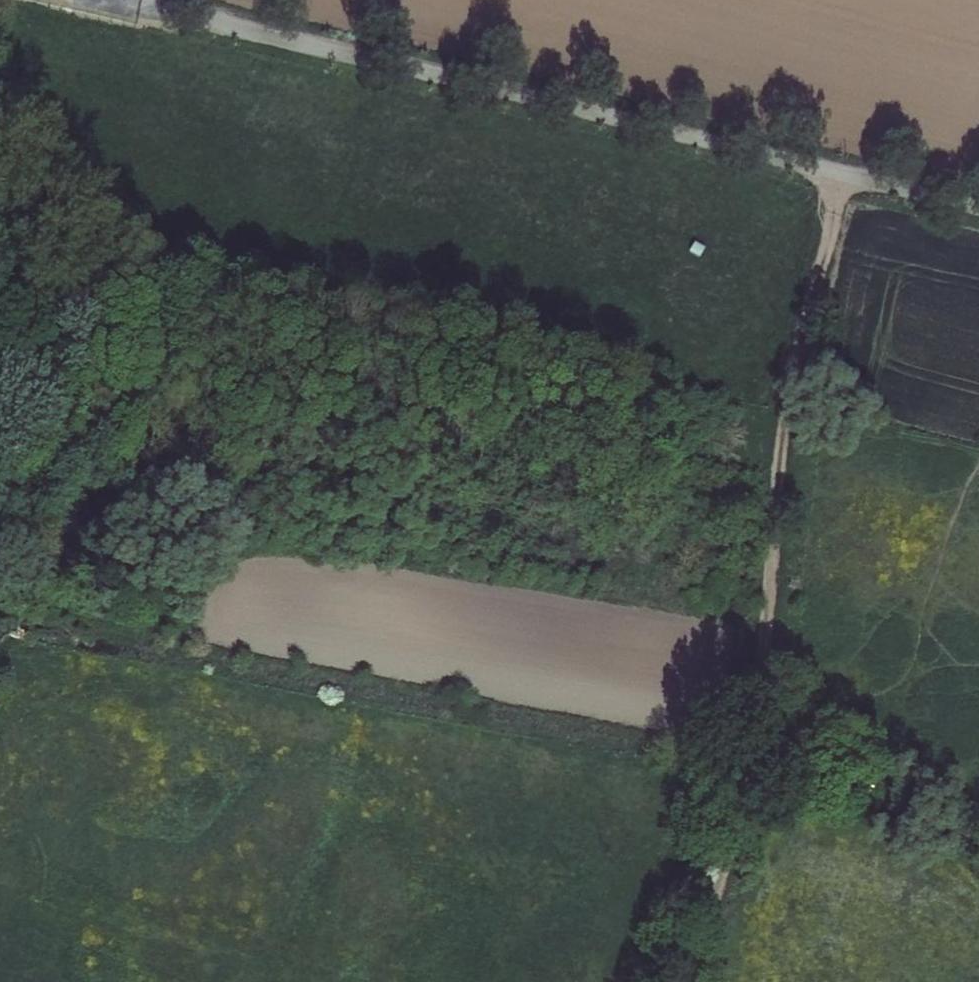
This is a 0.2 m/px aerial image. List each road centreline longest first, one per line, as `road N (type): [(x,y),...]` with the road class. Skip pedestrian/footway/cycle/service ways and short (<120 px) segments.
road 1 (unclassified): [(188,0),(210,19),(243,30),(978,209)]

